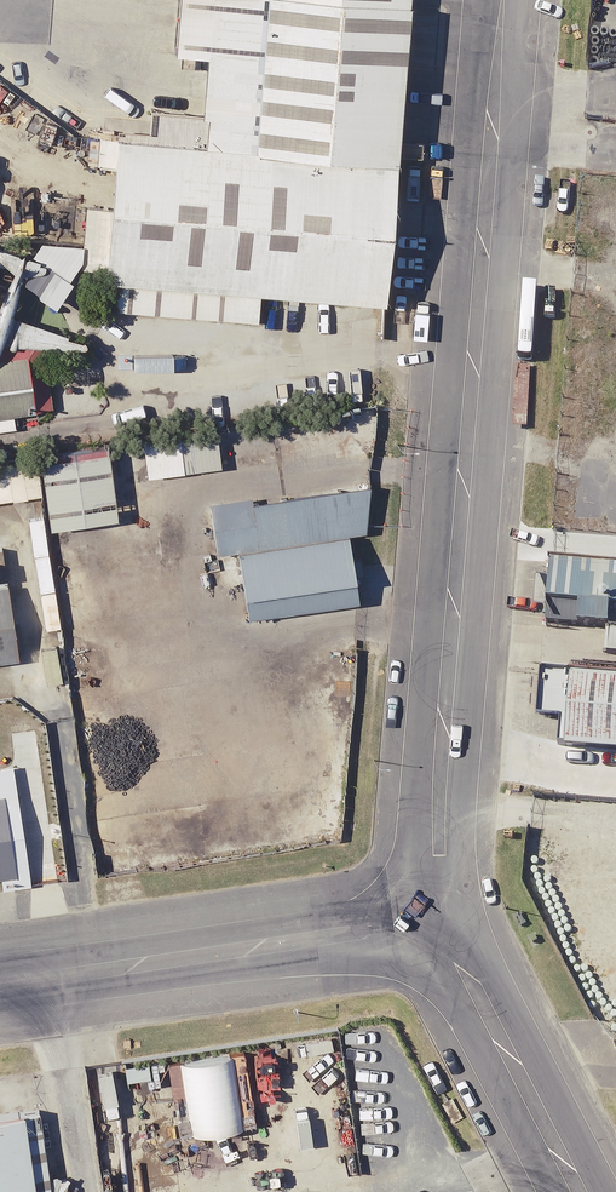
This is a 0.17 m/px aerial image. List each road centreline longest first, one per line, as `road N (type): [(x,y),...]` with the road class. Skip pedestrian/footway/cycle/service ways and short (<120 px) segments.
road 1 (unclassified): [(504,0),(443,731),(441,911)]
road 2 (unclassified): [(441,911),(380,931),(0,989)]
road 3 (unclassified): [(441,911),(582,1191)]

